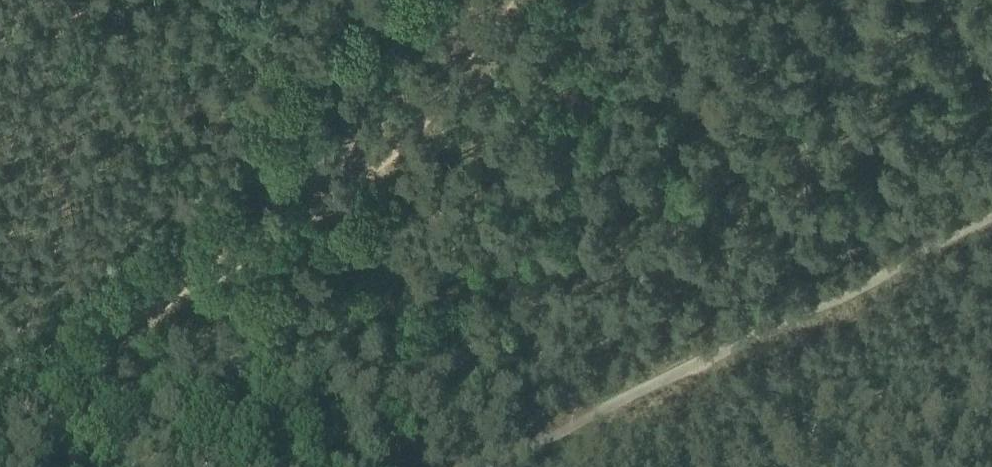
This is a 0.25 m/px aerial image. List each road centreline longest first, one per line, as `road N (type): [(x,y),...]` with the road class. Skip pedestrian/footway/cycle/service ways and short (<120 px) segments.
road 1 (track): [(991,215),(683,378),(567,426)]
road 2 (track): [(361,175),(244,266),(90,343),(0,423)]
road 3 (track): [(567,426),(557,365),(510,306),(475,235),(430,214),(402,175),(361,175)]
road 4 (track): [(361,175),(454,94),(527,0)]
road 5 (track): [(361,175),(252,0)]

